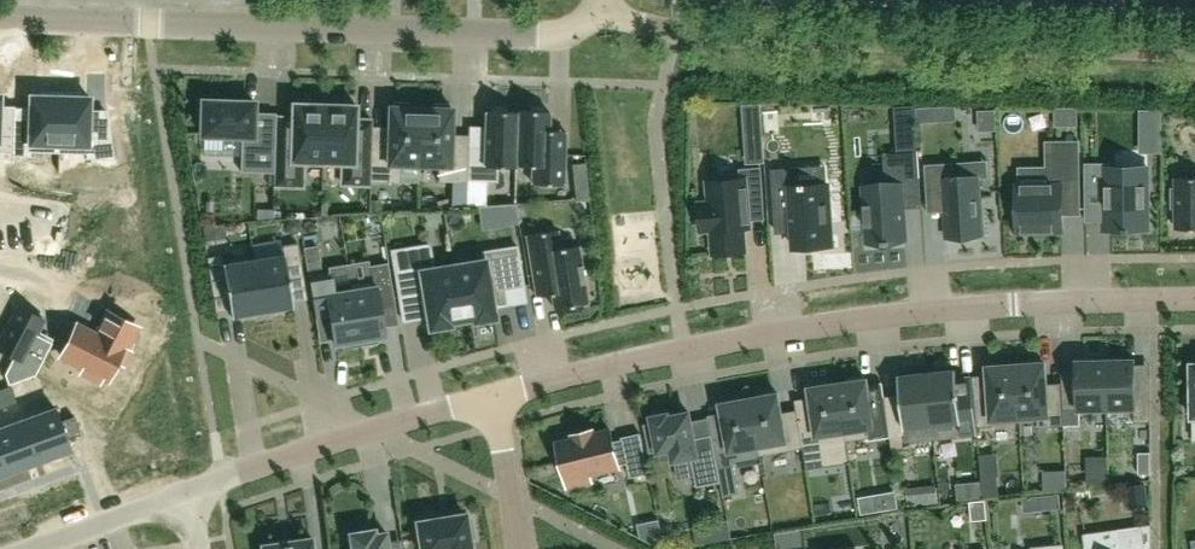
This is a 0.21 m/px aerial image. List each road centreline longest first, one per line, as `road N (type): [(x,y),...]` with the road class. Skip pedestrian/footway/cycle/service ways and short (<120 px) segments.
road 1 (residential): [(494,396),(815,326),(953,309),(1194,300)]
road 2 (residential): [(603,11),(553,35),(0,18)]
road 3 (residential): [(1194,49),(728,37),(603,11)]
road 4 (residential): [(188,492),(494,396)]
road 5 (residential): [(34,548),(188,492)]
road 6 (residential): [(519,548),(494,396)]

